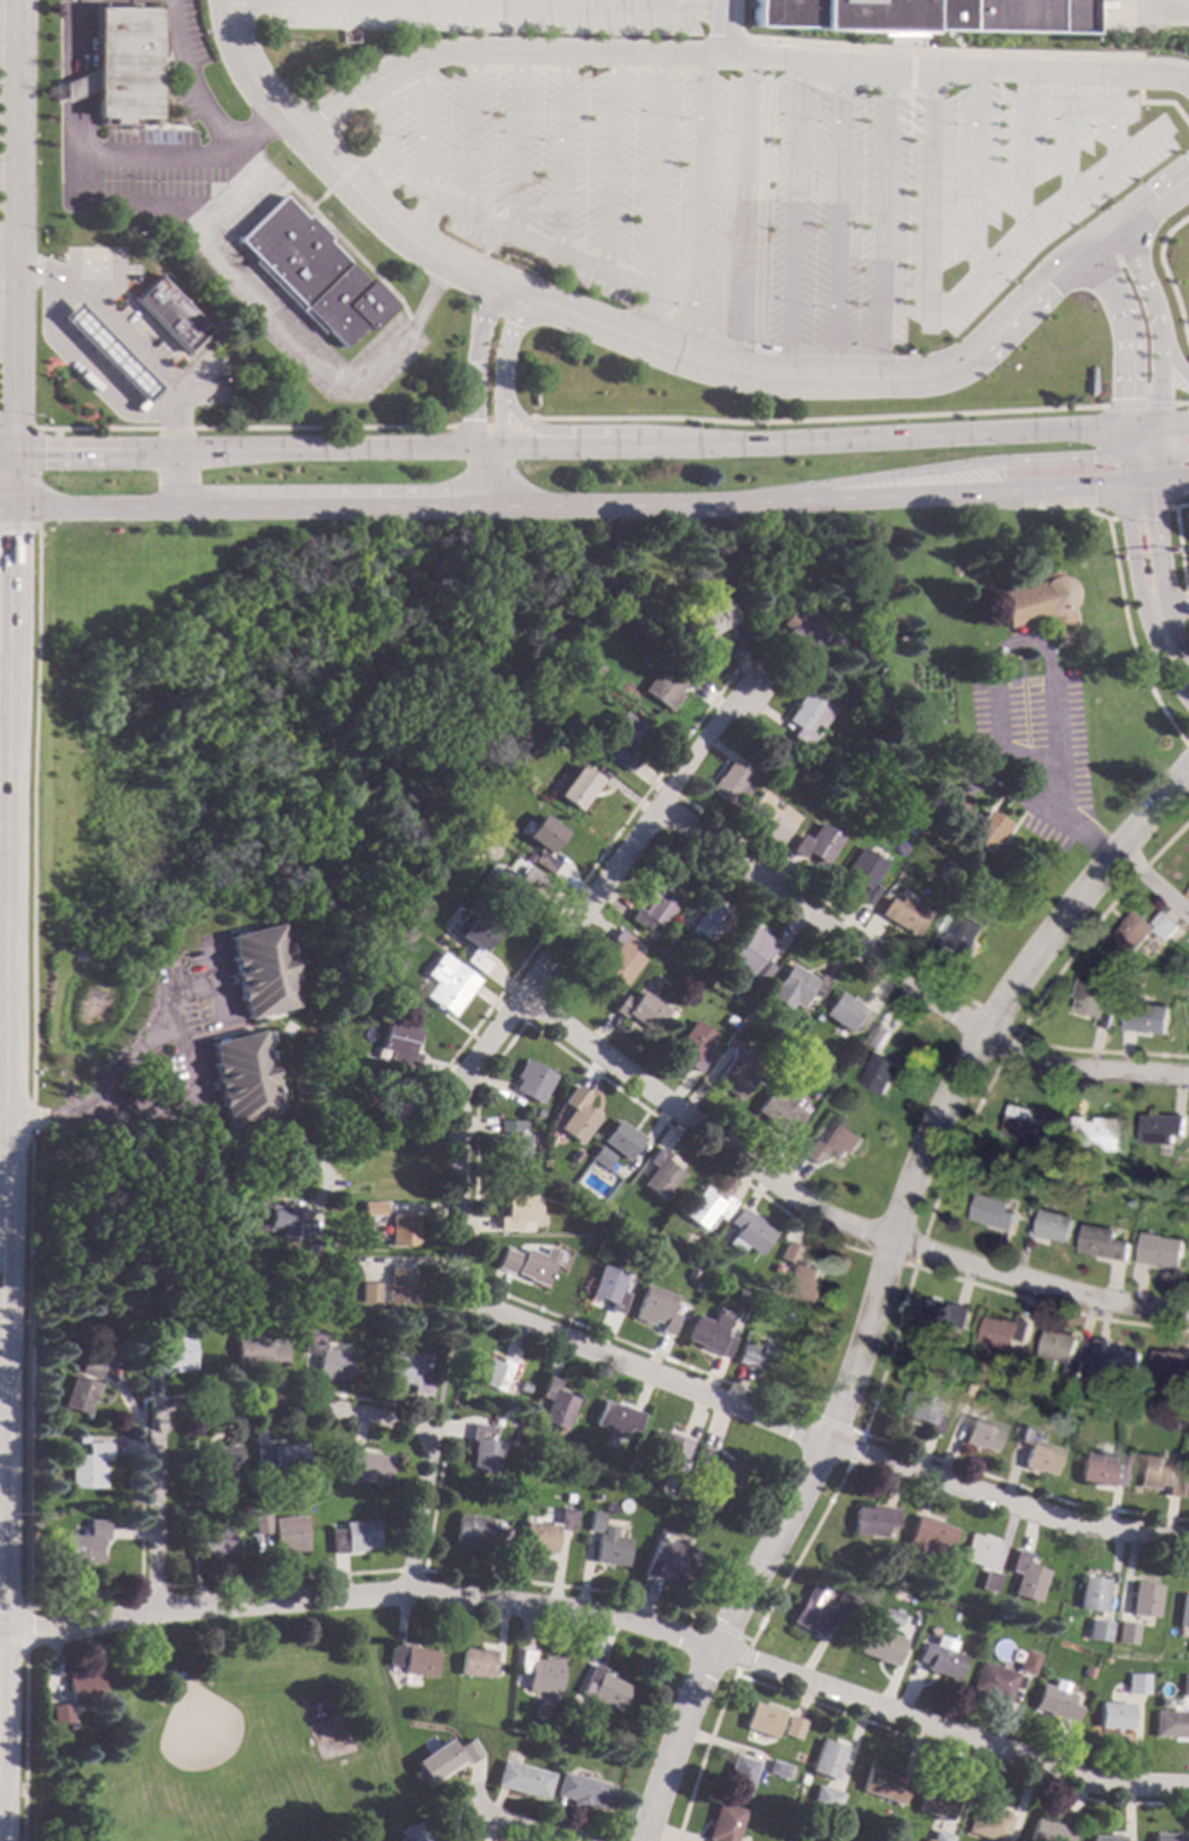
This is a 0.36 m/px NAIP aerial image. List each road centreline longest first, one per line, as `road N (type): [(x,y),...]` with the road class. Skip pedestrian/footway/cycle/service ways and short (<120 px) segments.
road 1 (residential): [(1188,1790),(1084,1787),(628,1619),(406,1591),(152,1612),(0,1635)]
road 2 (residential): [(1188,770),(982,1033),(938,1116),(832,1425),(711,1647),(643,1840)]
road 3 (residential): [(1188,1541),(1079,1526),(825,1440),(467,1300)]
road 4 (residential): [(1188,1317),(1120,1309),(810,1212),(515,1002)]
road 5 (residential): [(739,694),(457,1089),(456,1284),(467,1300)]
road 6 (residential): [(1117,229),(1054,274),(980,348),(925,375),(786,379),(739,371),(488,283)]
road 7 (tertiary): [(1128,426),(739,445),(470,447)]
road 8 (tertiary): [(474,505),(736,504),(1128,485)]
road 9 (residential): [(406,1591),(428,1441),(414,1425),(285,1405),(171,1414),(156,1427),(152,1612)]
road 10 (residential): [(1188,1076),(1042,1063),(857,954),(656,810)]
road 11 (secondary): [(6,1120),(7,651)]
road 12 (tertiary): [(11,508),(474,505)]
road 13 (tertiary): [(470,447),(11,452)]
road 14 (secondary): [(0,1527),(6,1120)]
road 15 (residential): [(488,283),(392,230),(336,177),(251,81),(223,0)]
road 16 (tertiary): [(736,504),(996,461),(1128,450)]
road 17 (tertiary): [(739,445),(540,432),(517,418),(497,389)]
road 18 (residential): [(496,505),(499,357),(519,294)]
road 19 (residential): [(1156,424),(1154,313),(1117,229)]
road 20 (secondary): [(14,248),(18,53)]
road 21 (residential): [(1090,247),(1123,310),(1128,426)]
road 22 (residential): [(192,1120),(142,1112),(6,1120)]
road 23 (residential): [(488,283),(470,360),(470,447)]
road 24 (secondary): [(7,651),(11,508)]
road 25 (tertiary): [(1128,485),(1140,591),(1155,609)]
road 26 (secondary): [(11,452),(13,326)]
road 27 (tertiary): [(1155,609),(1154,483)]

